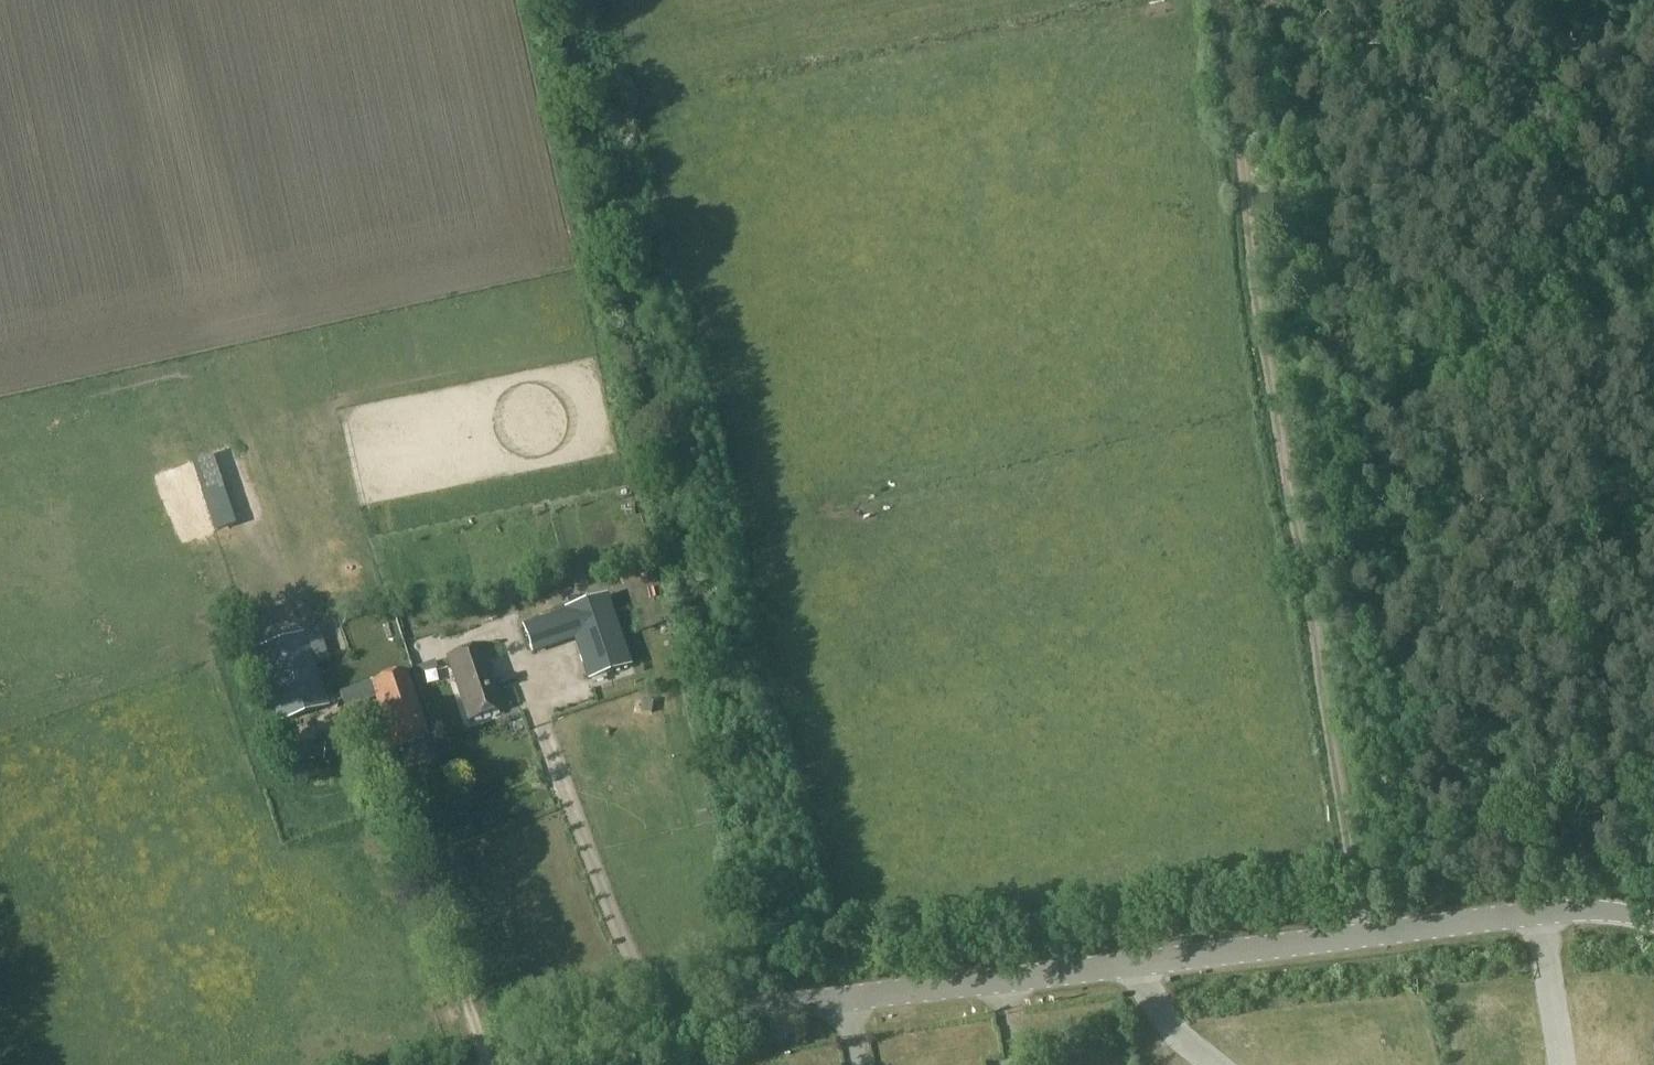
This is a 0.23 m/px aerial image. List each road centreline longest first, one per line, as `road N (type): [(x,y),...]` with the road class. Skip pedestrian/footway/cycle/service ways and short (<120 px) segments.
road 1 (unclassified): [(1653,920),(1629,907),(1576,906),(845,991),(760,1002),(532,1064)]
road 2 (track): [(1364,928),(1271,400),(1217,0)]
road 3 (track): [(1563,1064),(1540,909)]
road 4 (track): [(1131,955),(1216,1064)]

